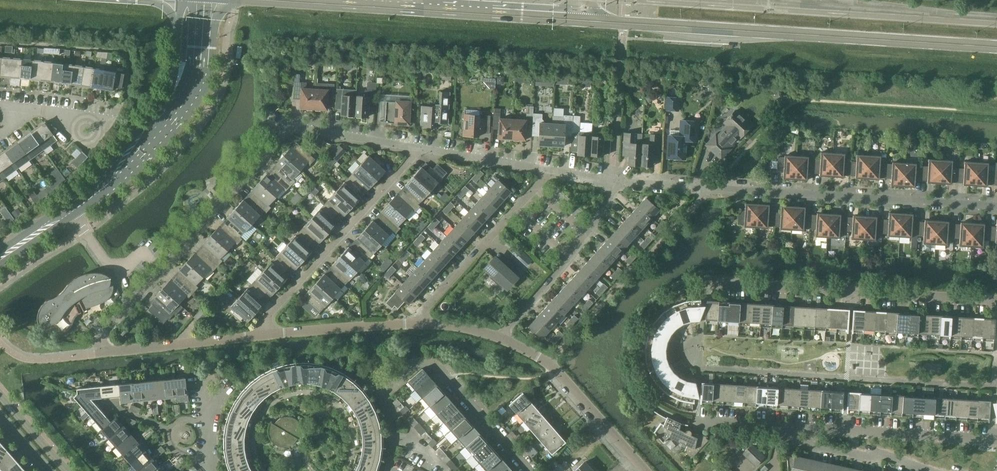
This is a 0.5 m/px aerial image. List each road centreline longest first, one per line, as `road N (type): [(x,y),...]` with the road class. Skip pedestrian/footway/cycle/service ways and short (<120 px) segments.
road 1 (residential): [(265,335),(101,349),(105,332),(291,128)]
road 2 (primary): [(581,20),(996,49)]
road 3 (residential): [(996,206),(612,180)]
road 4 (tertiary): [(0,265),(116,185),(182,104),(199,73),(208,0)]
road 5 (tertiary): [(180,0),(165,98),(54,213),(0,250)]
road 6 (primary): [(267,0),(581,20)]
road 7 (residential): [(996,300),(703,281)]
road 8 (primary): [(996,20),(723,0)]
road 9 (residential): [(265,335),(264,324),(417,147)]
road 10 (residential): [(996,440),(784,426)]
road 11 (residential): [(530,470),(440,367),(420,362),(383,391)]
road 12 (residential): [(421,323),(553,170)]
road 13 (residential): [(646,470),(552,367),(499,337)]
road 14 (residential): [(499,337),(586,233),(612,180)]
road 15 (residential): [(929,470),(878,453),(786,439),(784,426)]
road 16 (residential): [(421,323),(265,335)]
road 17 (residential): [(553,170),(417,147)]
road 18 (residential): [(417,147),(291,128)]

